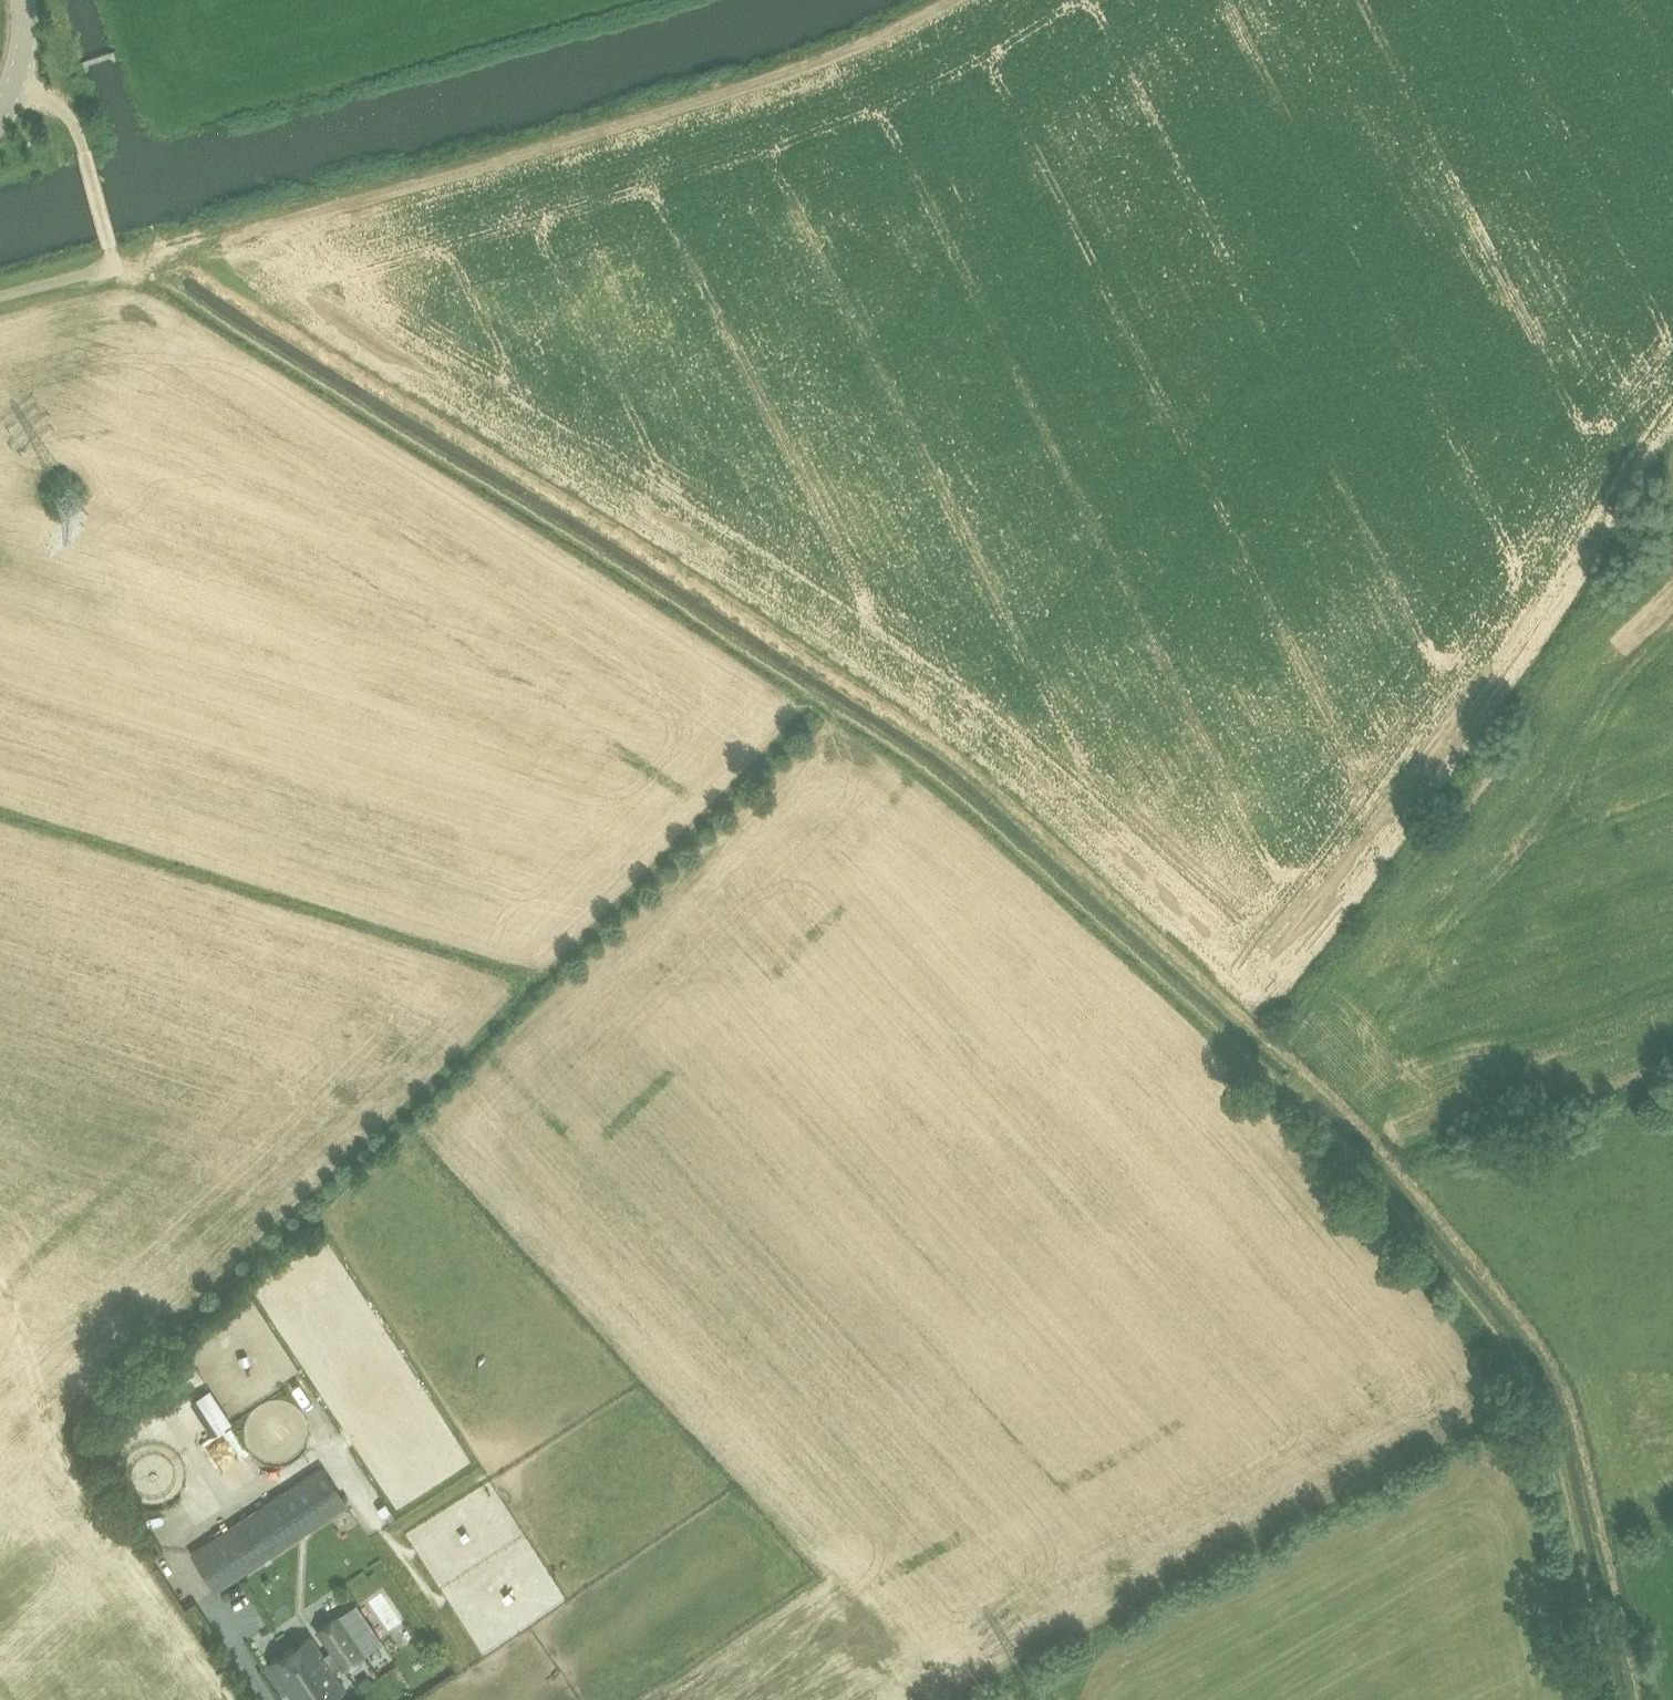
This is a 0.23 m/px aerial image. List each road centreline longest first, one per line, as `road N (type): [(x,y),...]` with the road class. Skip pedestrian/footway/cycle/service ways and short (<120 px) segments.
road 1 (tertiary): [(0,115),(24,65),(24,0)]

